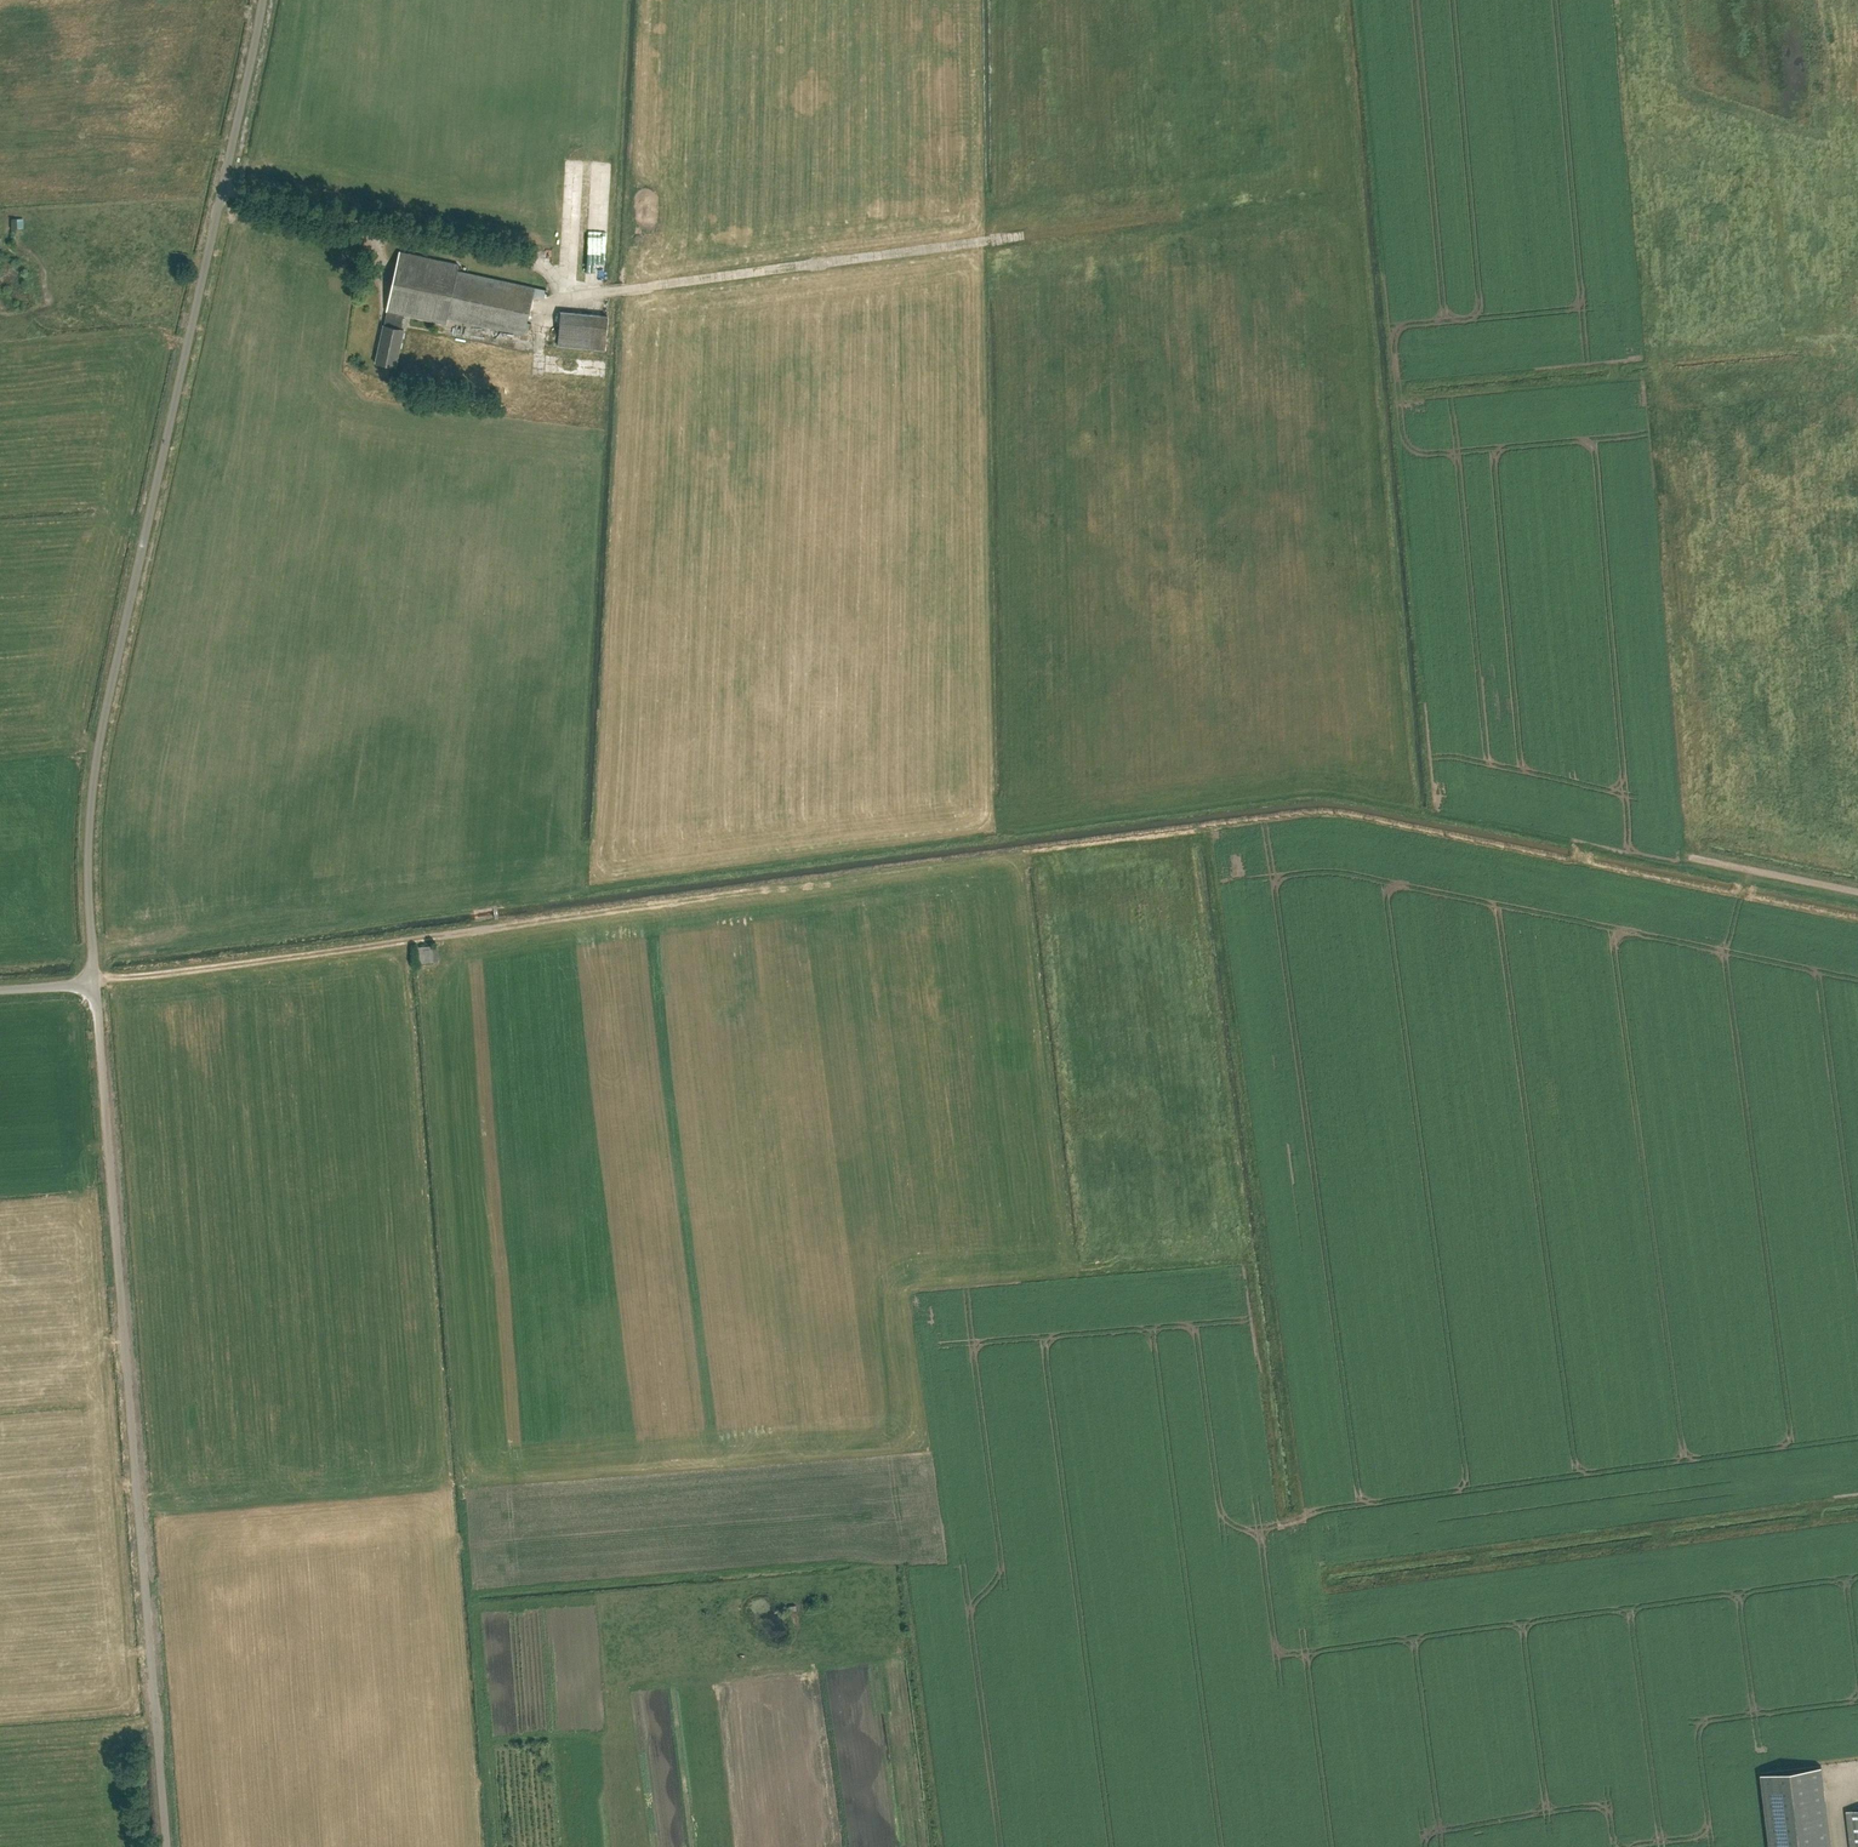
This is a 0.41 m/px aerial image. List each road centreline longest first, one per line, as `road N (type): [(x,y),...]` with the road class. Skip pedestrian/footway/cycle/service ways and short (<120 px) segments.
road 1 (unclassified): [(94,984),(88,855),(98,750),(263,0)]
road 2 (unclassified): [(167,1846),(94,984)]
road 3 (track): [(94,984),(507,924)]

